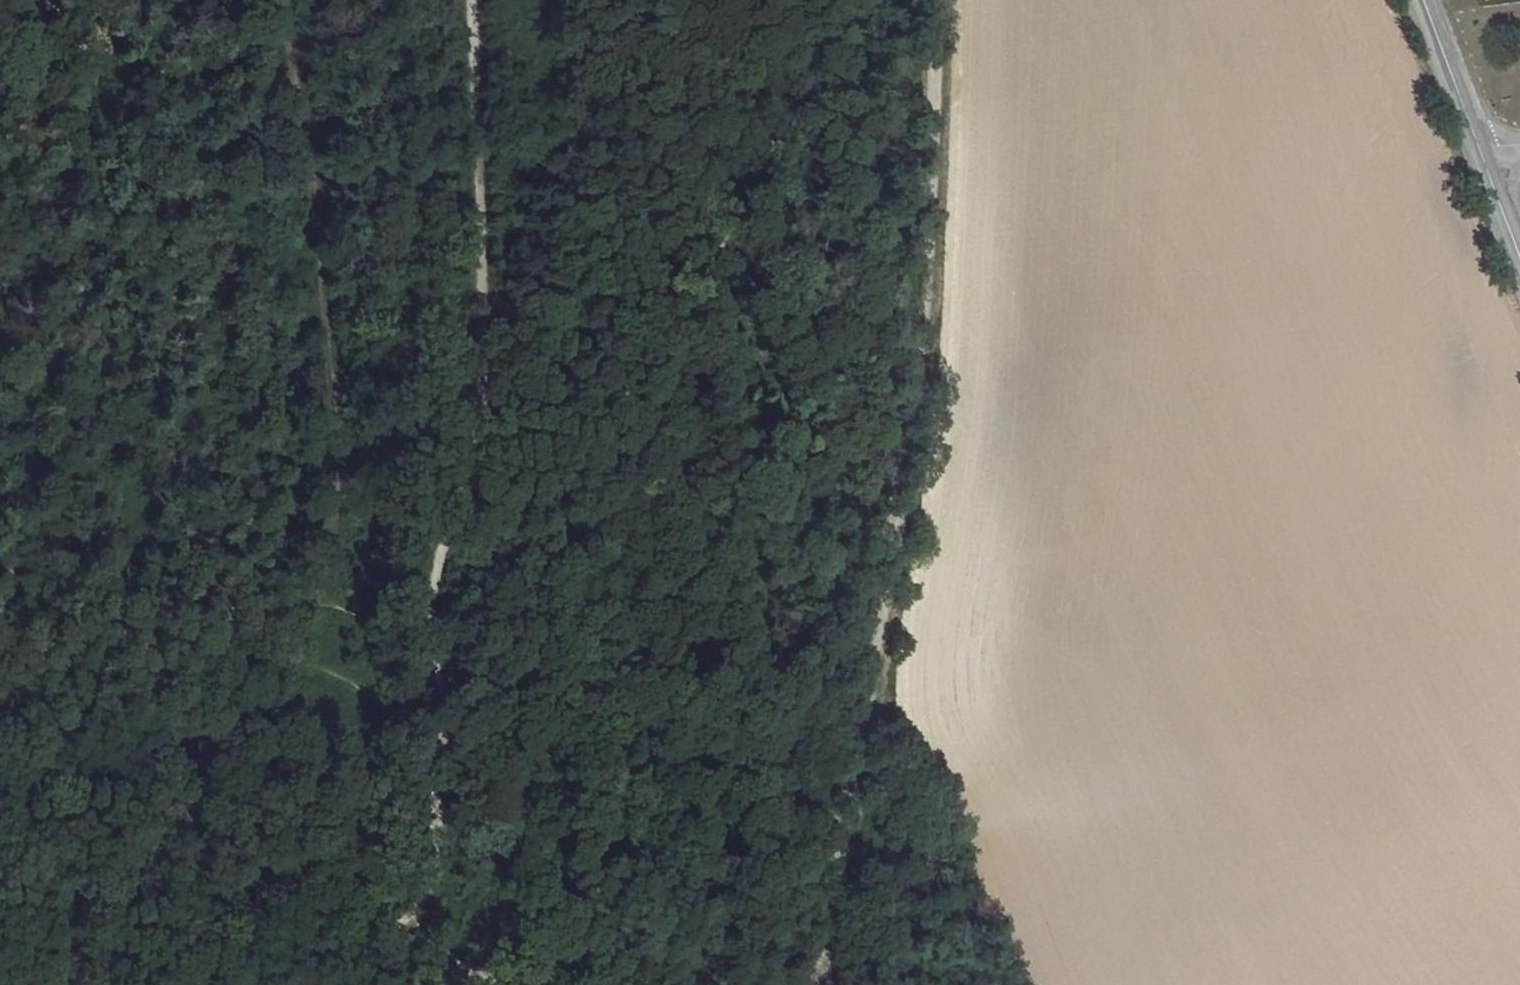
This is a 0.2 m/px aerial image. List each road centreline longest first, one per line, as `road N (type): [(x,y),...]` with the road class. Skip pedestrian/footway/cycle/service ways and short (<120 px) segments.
road 1 (unclassified): [(824,984),(922,323),(938,0)]
road 2 (track): [(474,0),(488,247),(487,394),(430,627),(459,787),(414,921)]
road 3 (unclassified): [(1480,152),(1421,0)]

